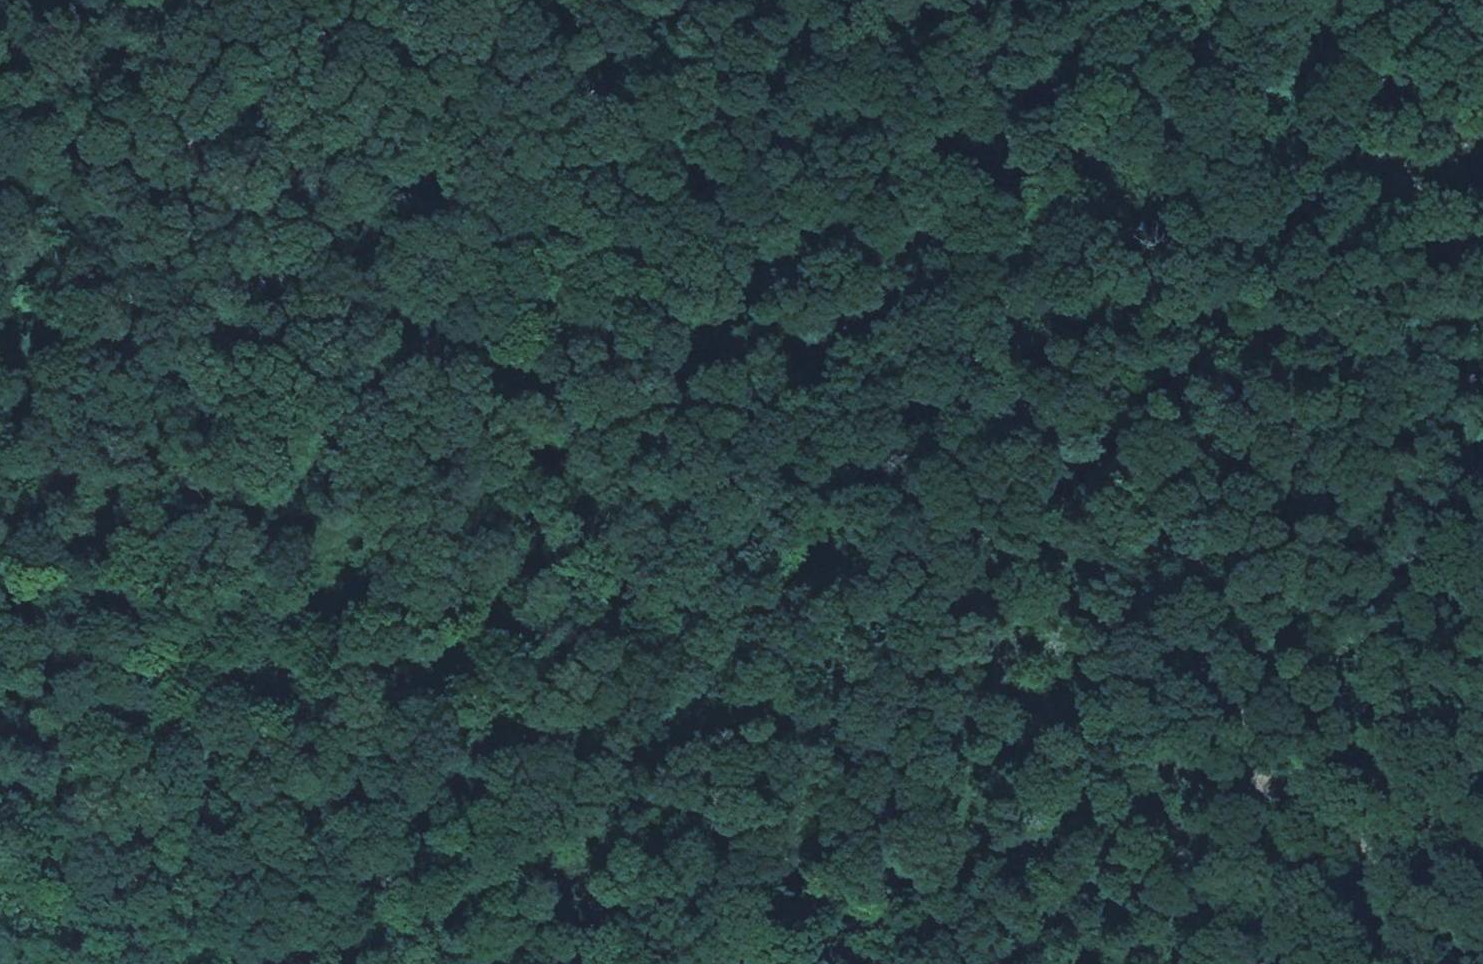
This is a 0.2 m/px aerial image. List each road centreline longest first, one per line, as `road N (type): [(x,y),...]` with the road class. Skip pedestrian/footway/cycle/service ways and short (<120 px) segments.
road 1 (track): [(1138,963),(1482,411)]
road 2 (track): [(1482,736),(1051,963)]

